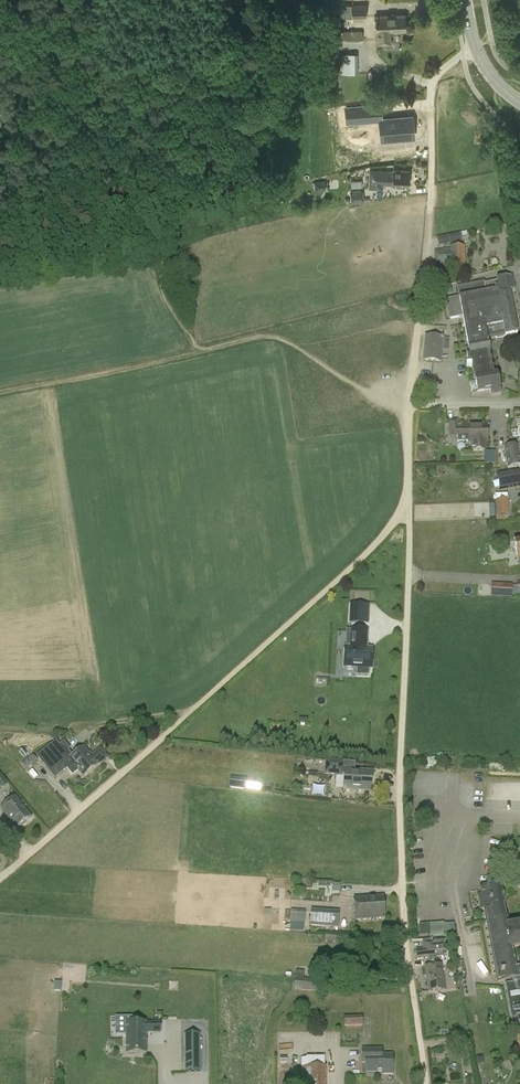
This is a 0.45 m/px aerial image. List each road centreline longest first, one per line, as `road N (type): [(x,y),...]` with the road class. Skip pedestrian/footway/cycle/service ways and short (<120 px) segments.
road 1 (track): [(409,509),(400,852),(426,1083)]
road 2 (track): [(0,874),(409,509)]
road 3 (track): [(463,55),(430,83),(432,180),(407,406)]
road 4 (secondary): [(519,102),(483,63),(466,0)]

